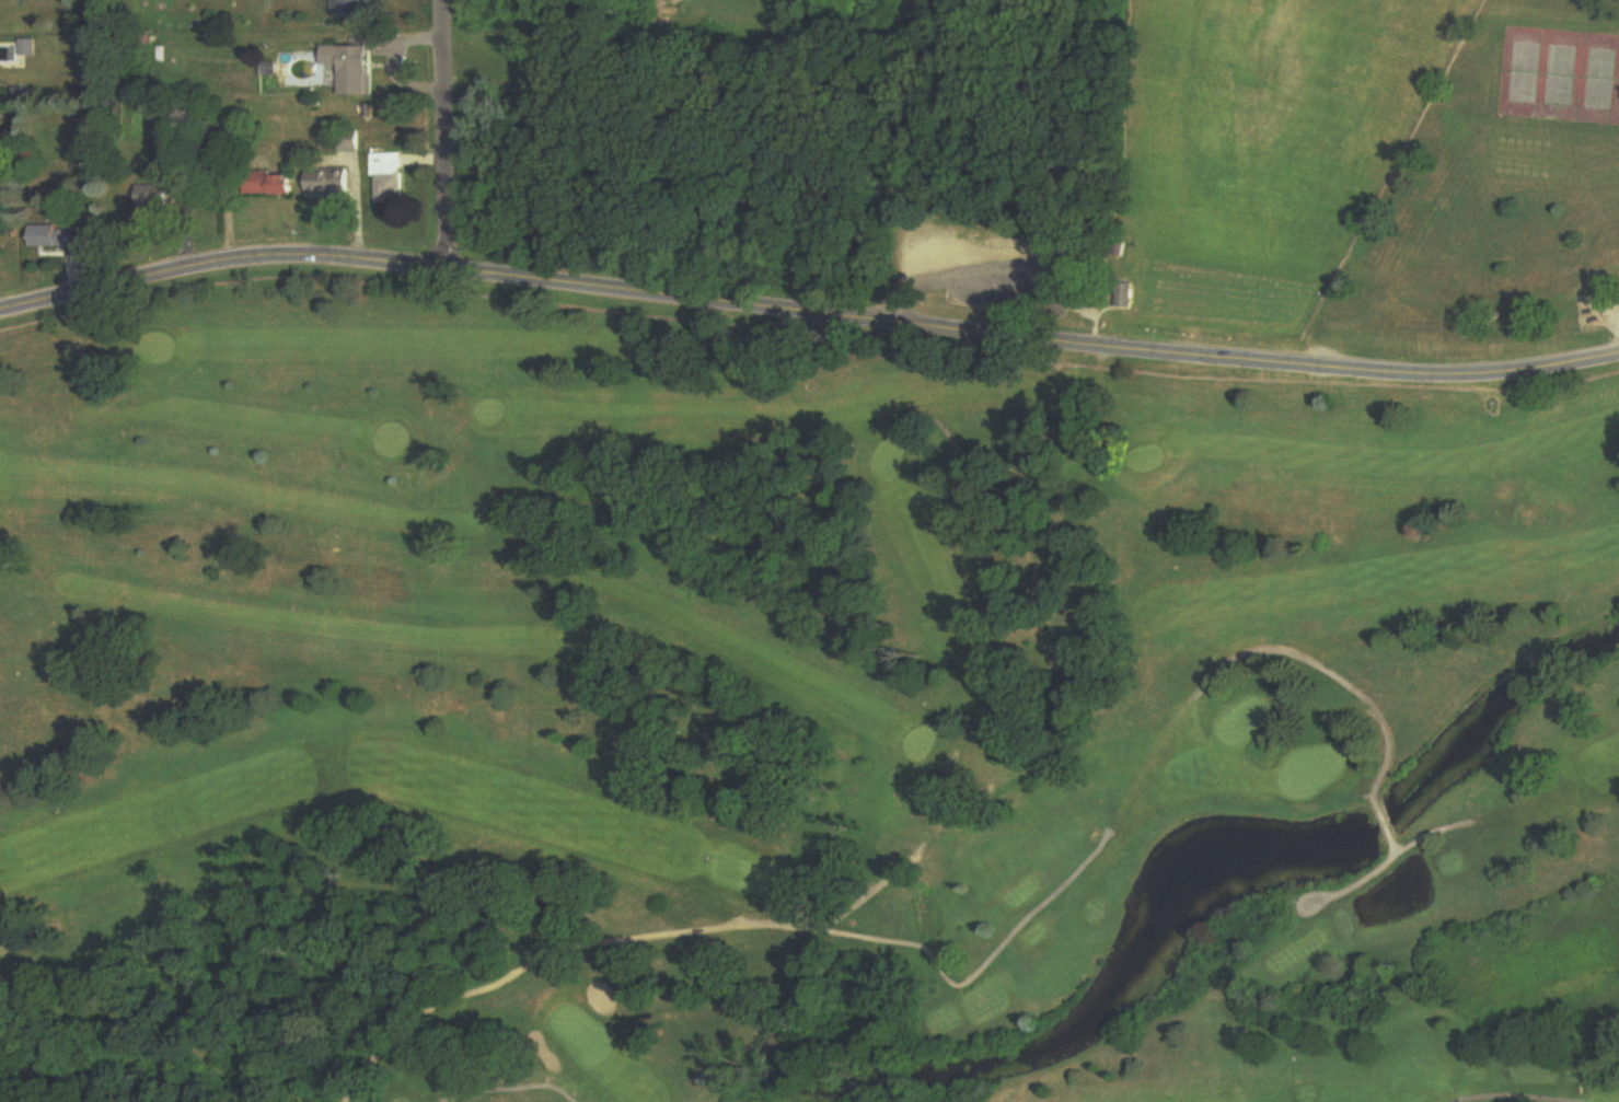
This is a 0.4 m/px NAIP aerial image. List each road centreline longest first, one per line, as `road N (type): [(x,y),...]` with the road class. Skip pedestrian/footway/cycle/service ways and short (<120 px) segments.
road 1 (residential): [(1618,352),(1462,370),(1396,367),(320,248),(172,263),(0,303)]
road 2 (residential): [(440,0),(441,260)]

